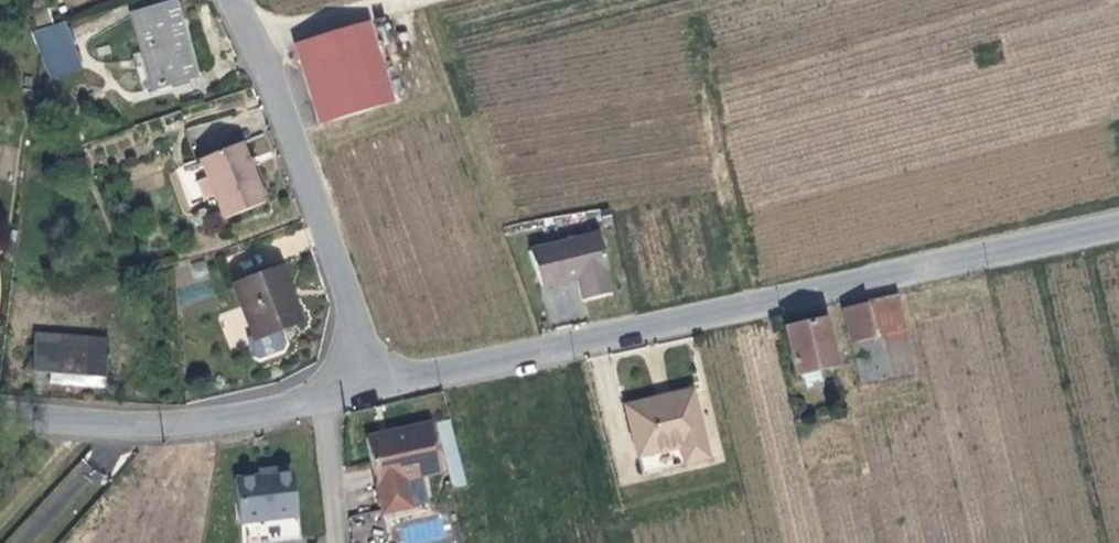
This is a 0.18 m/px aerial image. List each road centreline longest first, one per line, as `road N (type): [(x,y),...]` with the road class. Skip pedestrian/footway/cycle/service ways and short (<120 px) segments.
road 1 (residential): [(357,383),(1118,221)]
road 2 (residential): [(238,0),(326,216),(350,302),(357,383)]
road 3 (unclassified): [(0,416),(168,424),(320,398),(357,383)]
road 4 (track): [(320,398),(335,542)]
road 5 (track): [(388,0),(255,34)]
road 6 (track): [(0,523),(88,421)]

